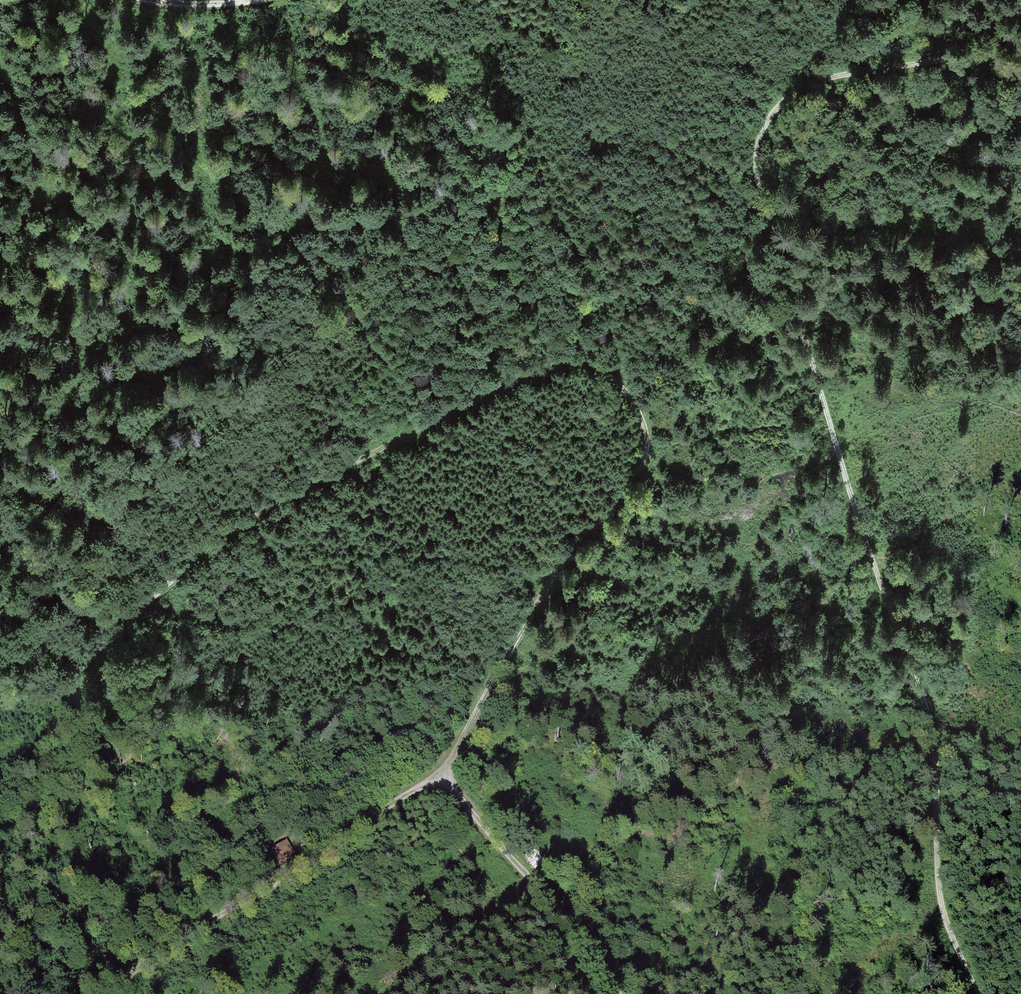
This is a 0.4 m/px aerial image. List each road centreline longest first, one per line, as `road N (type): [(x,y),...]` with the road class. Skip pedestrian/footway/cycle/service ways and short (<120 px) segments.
road 1 (track): [(0,809),(135,613),(241,524),(534,368),(582,365),(626,394),(645,447),(638,470),(544,590),(439,772),(283,882),(175,938),(106,993)]
road 2 (track): [(825,416),(921,688),(954,920),(982,993)]
road 3 (track): [(825,416),(756,175),(775,109),(809,84),(979,54),(1020,31)]
road 4 (track): [(439,772),(572,922),(612,993)]

